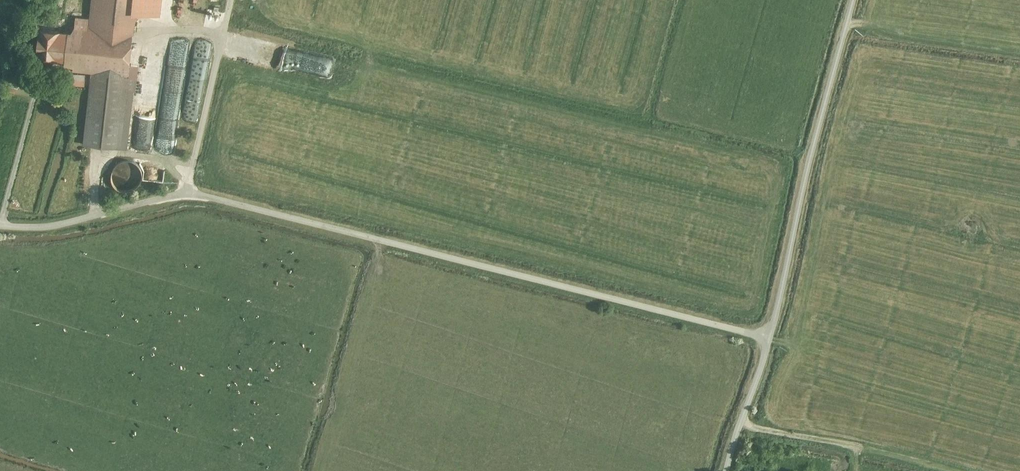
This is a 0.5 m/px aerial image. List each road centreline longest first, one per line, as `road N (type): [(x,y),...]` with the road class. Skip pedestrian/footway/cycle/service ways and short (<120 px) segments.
road 1 (unclassified): [(771,338),(188,189),(48,225),(0,225)]
road 2 (unclassified): [(771,338),(852,0)]
road 3 (track): [(188,189),(229,0)]
road 4 (unclassified): [(724,470),(771,338)]

